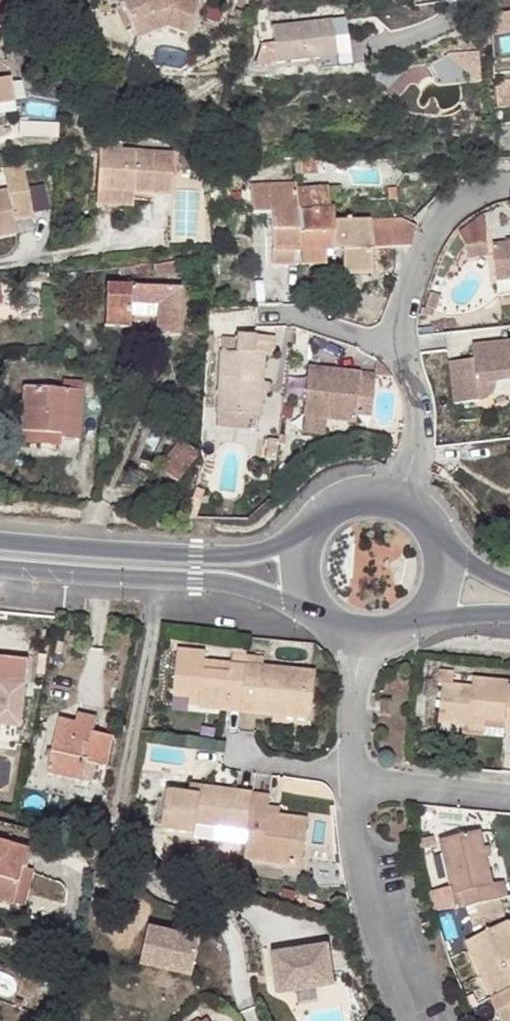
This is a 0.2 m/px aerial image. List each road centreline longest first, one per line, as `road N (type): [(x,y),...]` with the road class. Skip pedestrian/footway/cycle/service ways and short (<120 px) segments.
road 1 (residential): [(509,188),(469,193),(427,246),(404,305),(426,437),(415,507)]
road 2 (secondary): [(0,566),(195,585),(301,612)]
road 3 (secondary): [(294,544),(240,560),(0,545)]
road 4 (residential): [(416,1020),(366,848),(359,786)]
road 5 (residential): [(509,804),(359,786)]
road 6 (secondary): [(415,507),(394,496),(346,495),(306,523),(294,544)]
road 7 (residential): [(359,786),(353,734),(367,650)]

